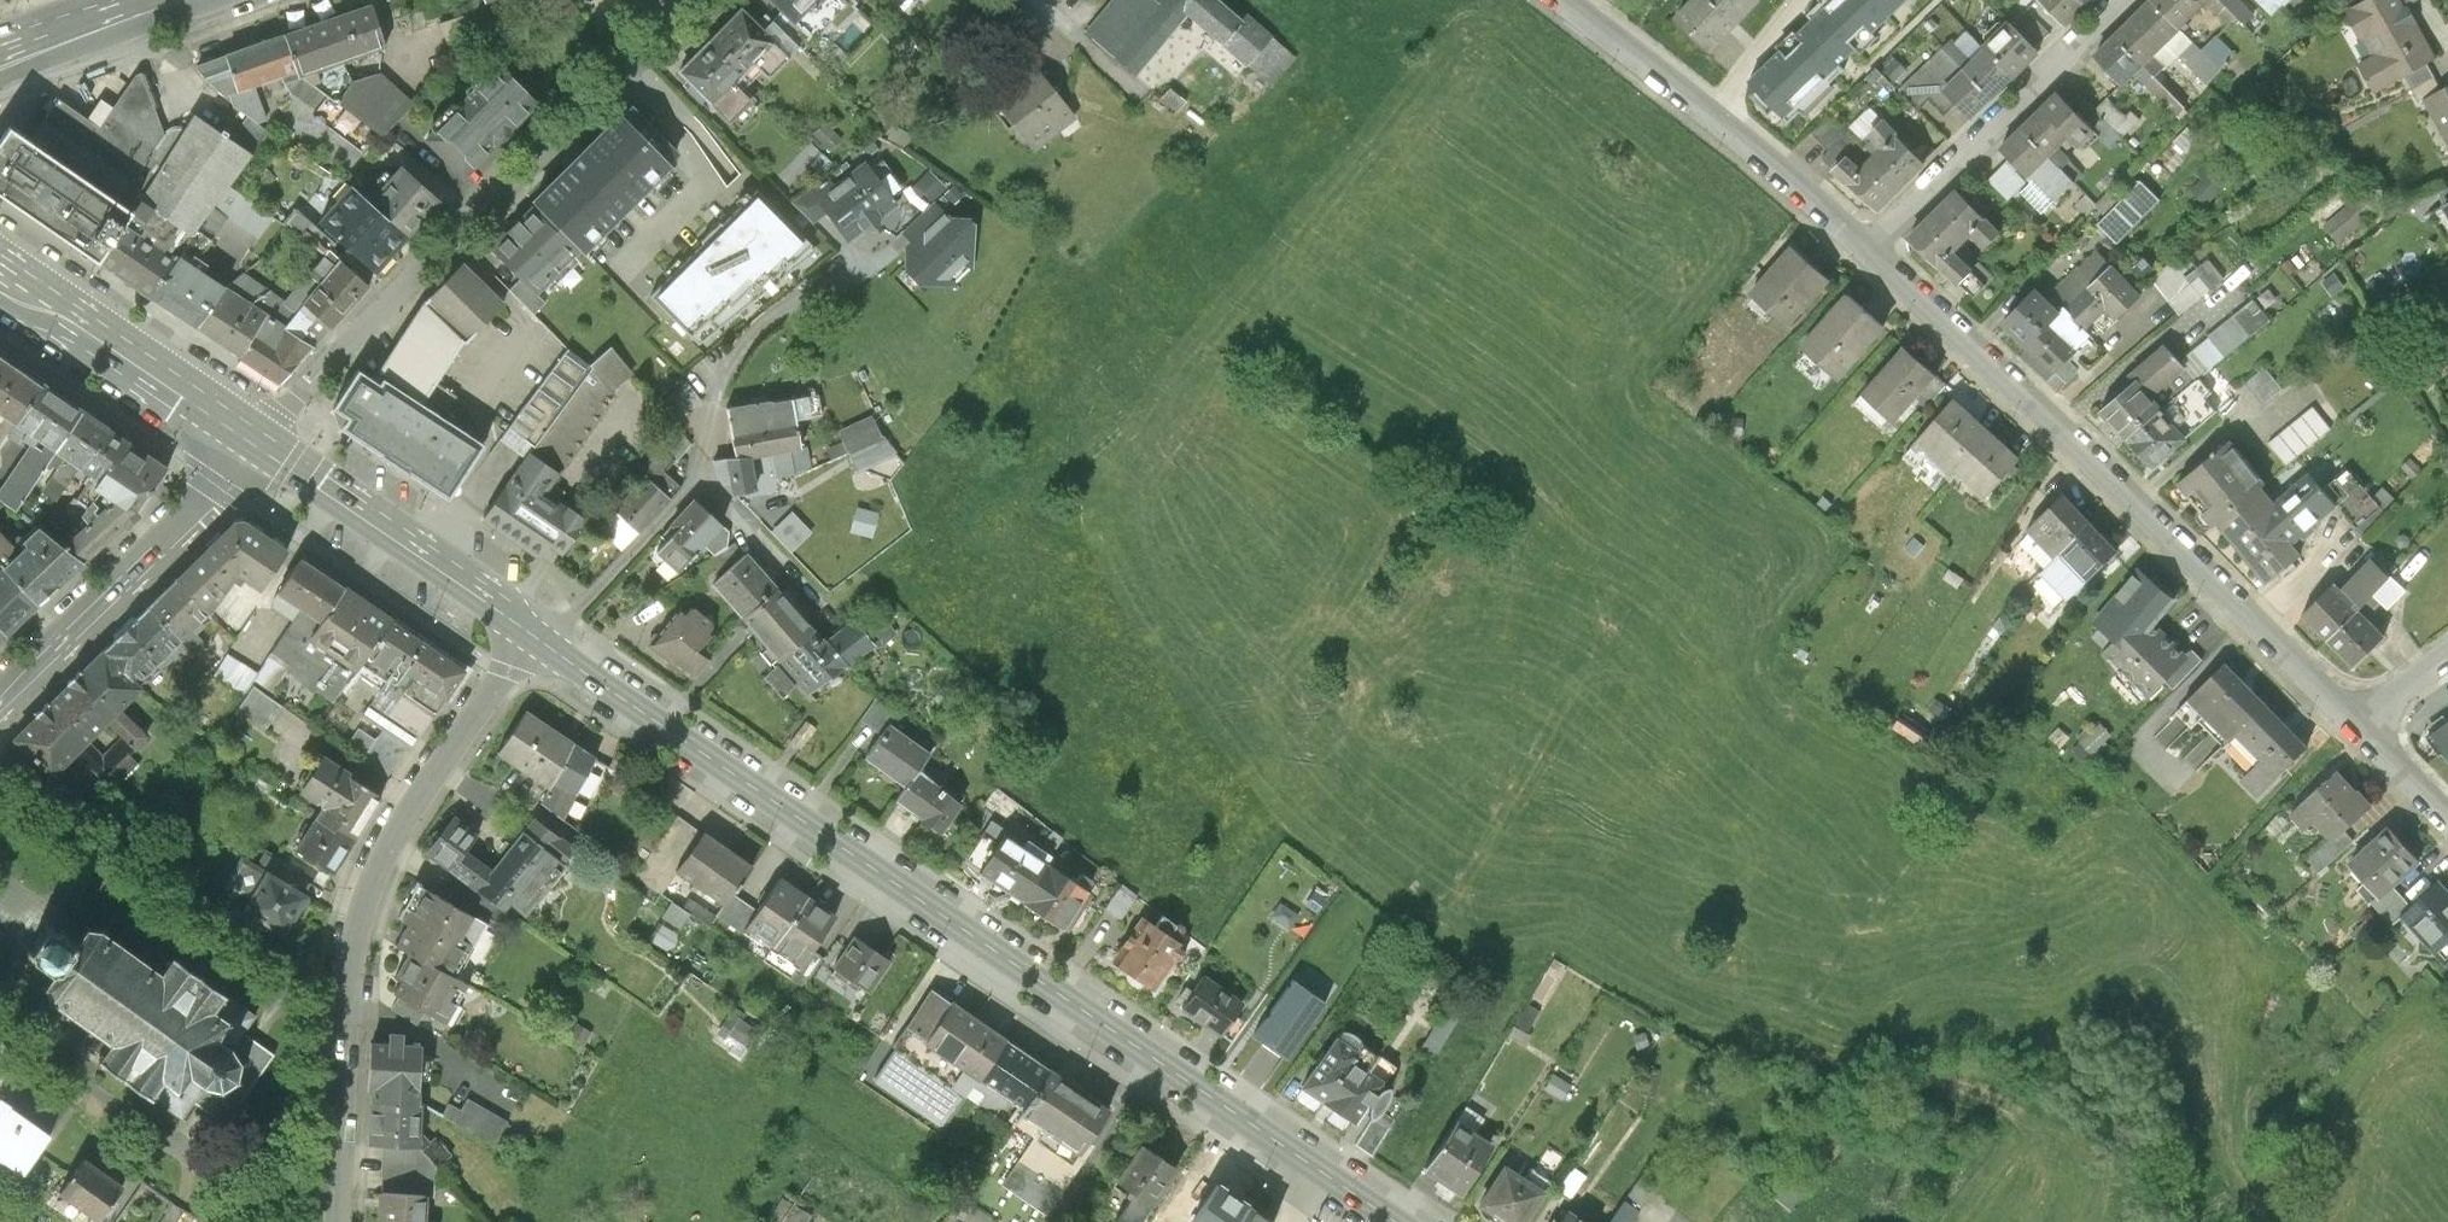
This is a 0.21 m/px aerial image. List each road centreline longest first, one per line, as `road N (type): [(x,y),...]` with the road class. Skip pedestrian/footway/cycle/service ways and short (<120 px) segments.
road 1 (secondary): [(531,640),(1393,1221)]
road 2 (residential): [(1870,251),(2209,583),(2361,718)]
road 3 (residential): [(336,1221),(342,1024),(357,920),(375,865),(393,825),(531,640)]
road 4 (residential): [(679,0),(259,444)]
road 5 (residential): [(1569,0),(1870,251)]
road 6 (tertiary): [(0,708),(259,444)]
road 7 (residential): [(2124,0),(1870,251)]
road 8 (secondary): [(259,444),(531,640)]
road 9 (secondary): [(0,259),(259,444)]
road 10 (primary): [(0,57),(154,6)]
road 11 (residential): [(2361,718),(2447,806)]

